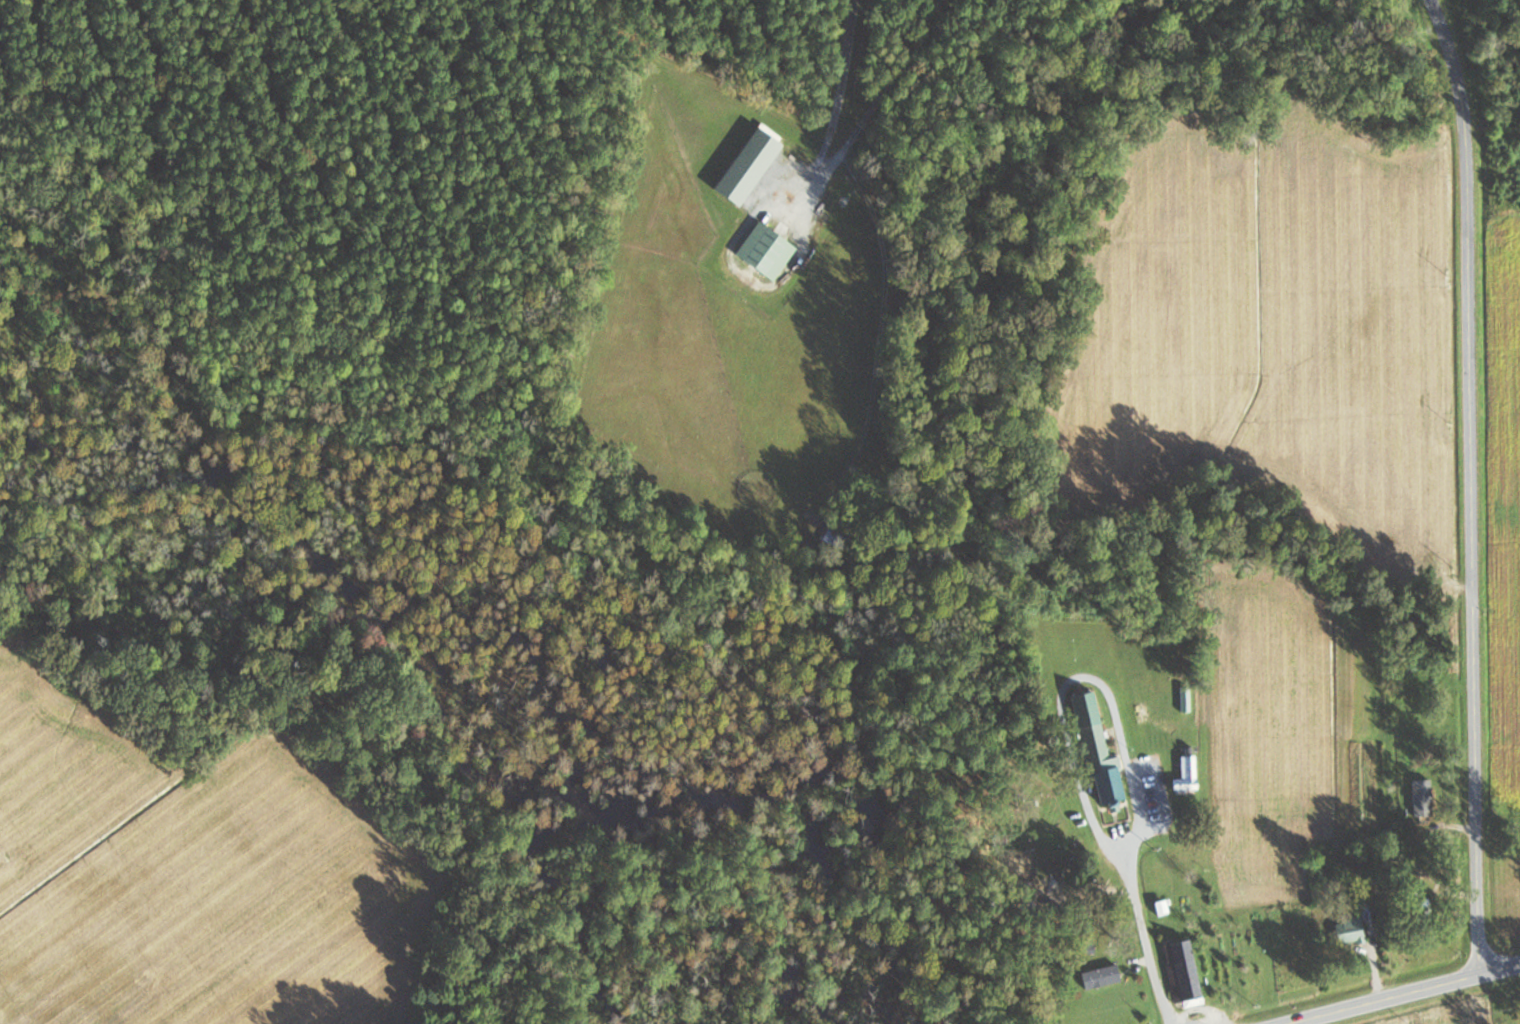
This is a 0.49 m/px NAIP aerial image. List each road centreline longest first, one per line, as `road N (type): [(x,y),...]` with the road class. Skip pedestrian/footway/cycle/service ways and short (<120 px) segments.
road 1 (residential): [(1472,787),(1465,112),(1432,0)]
road 2 (primary): [(1519,964),(1285,1023)]
road 3 (residential): [(1475,975),(1472,787)]

